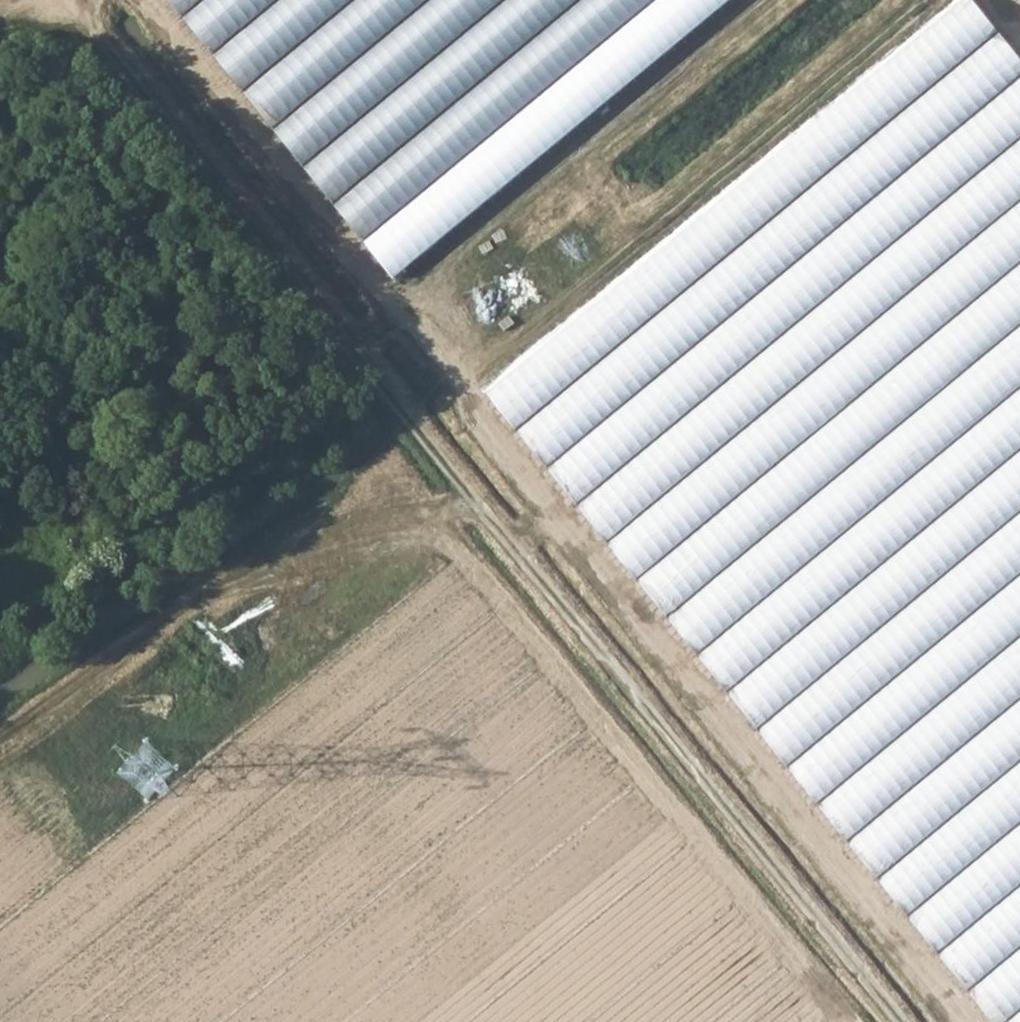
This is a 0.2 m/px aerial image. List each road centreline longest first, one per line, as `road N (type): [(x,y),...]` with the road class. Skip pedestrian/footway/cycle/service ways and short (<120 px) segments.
road 1 (track): [(905,1021),(90,32)]
road 2 (track): [(476,500),(425,526),(287,563),(216,591),(0,738)]

